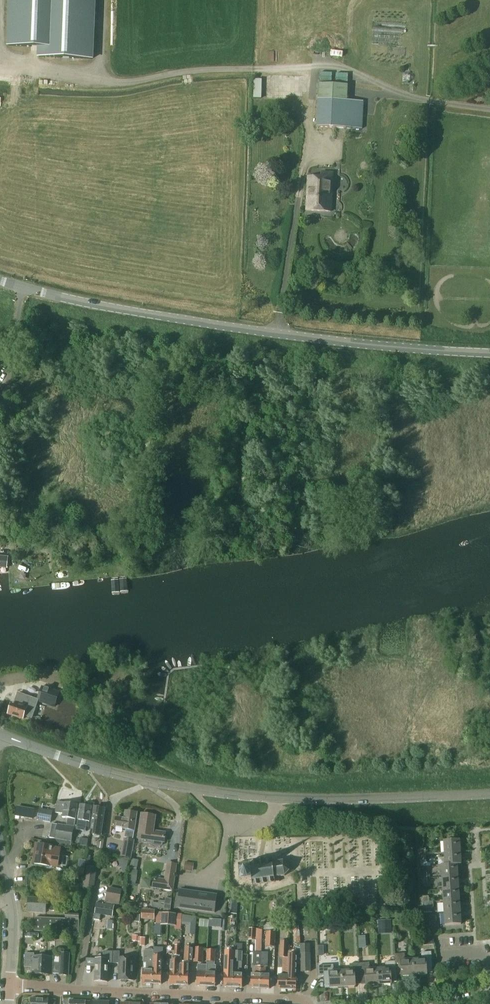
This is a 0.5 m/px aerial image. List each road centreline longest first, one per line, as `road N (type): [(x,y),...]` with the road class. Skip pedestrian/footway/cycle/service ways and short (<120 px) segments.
road 1 (tertiary): [(0,734),(99,770),(256,797),(489,795)]
road 2 (tertiary): [(23,289),(233,327),(489,351)]
road 3 (residential): [(306,1003),(10,988)]

